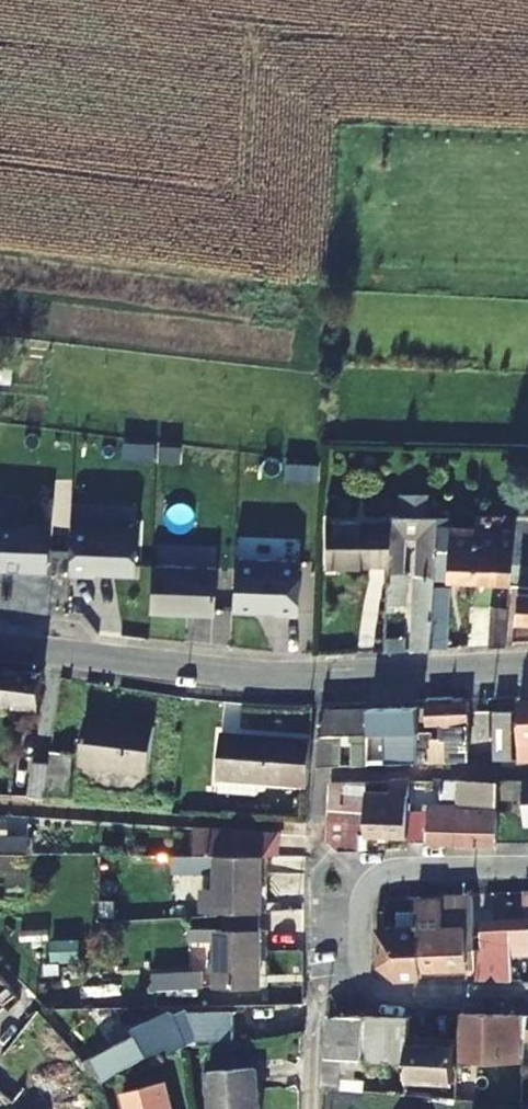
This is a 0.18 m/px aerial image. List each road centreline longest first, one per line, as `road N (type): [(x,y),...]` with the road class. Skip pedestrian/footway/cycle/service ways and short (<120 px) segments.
road 1 (residential): [(527,670),(308,680),(0,647)]
road 2 (residential): [(527,868),(375,868),(358,895),(363,989)]
road 3 (residential): [(363,989),(527,997)]
road 4 (residential): [(363,989),(313,1008),(310,1108)]

